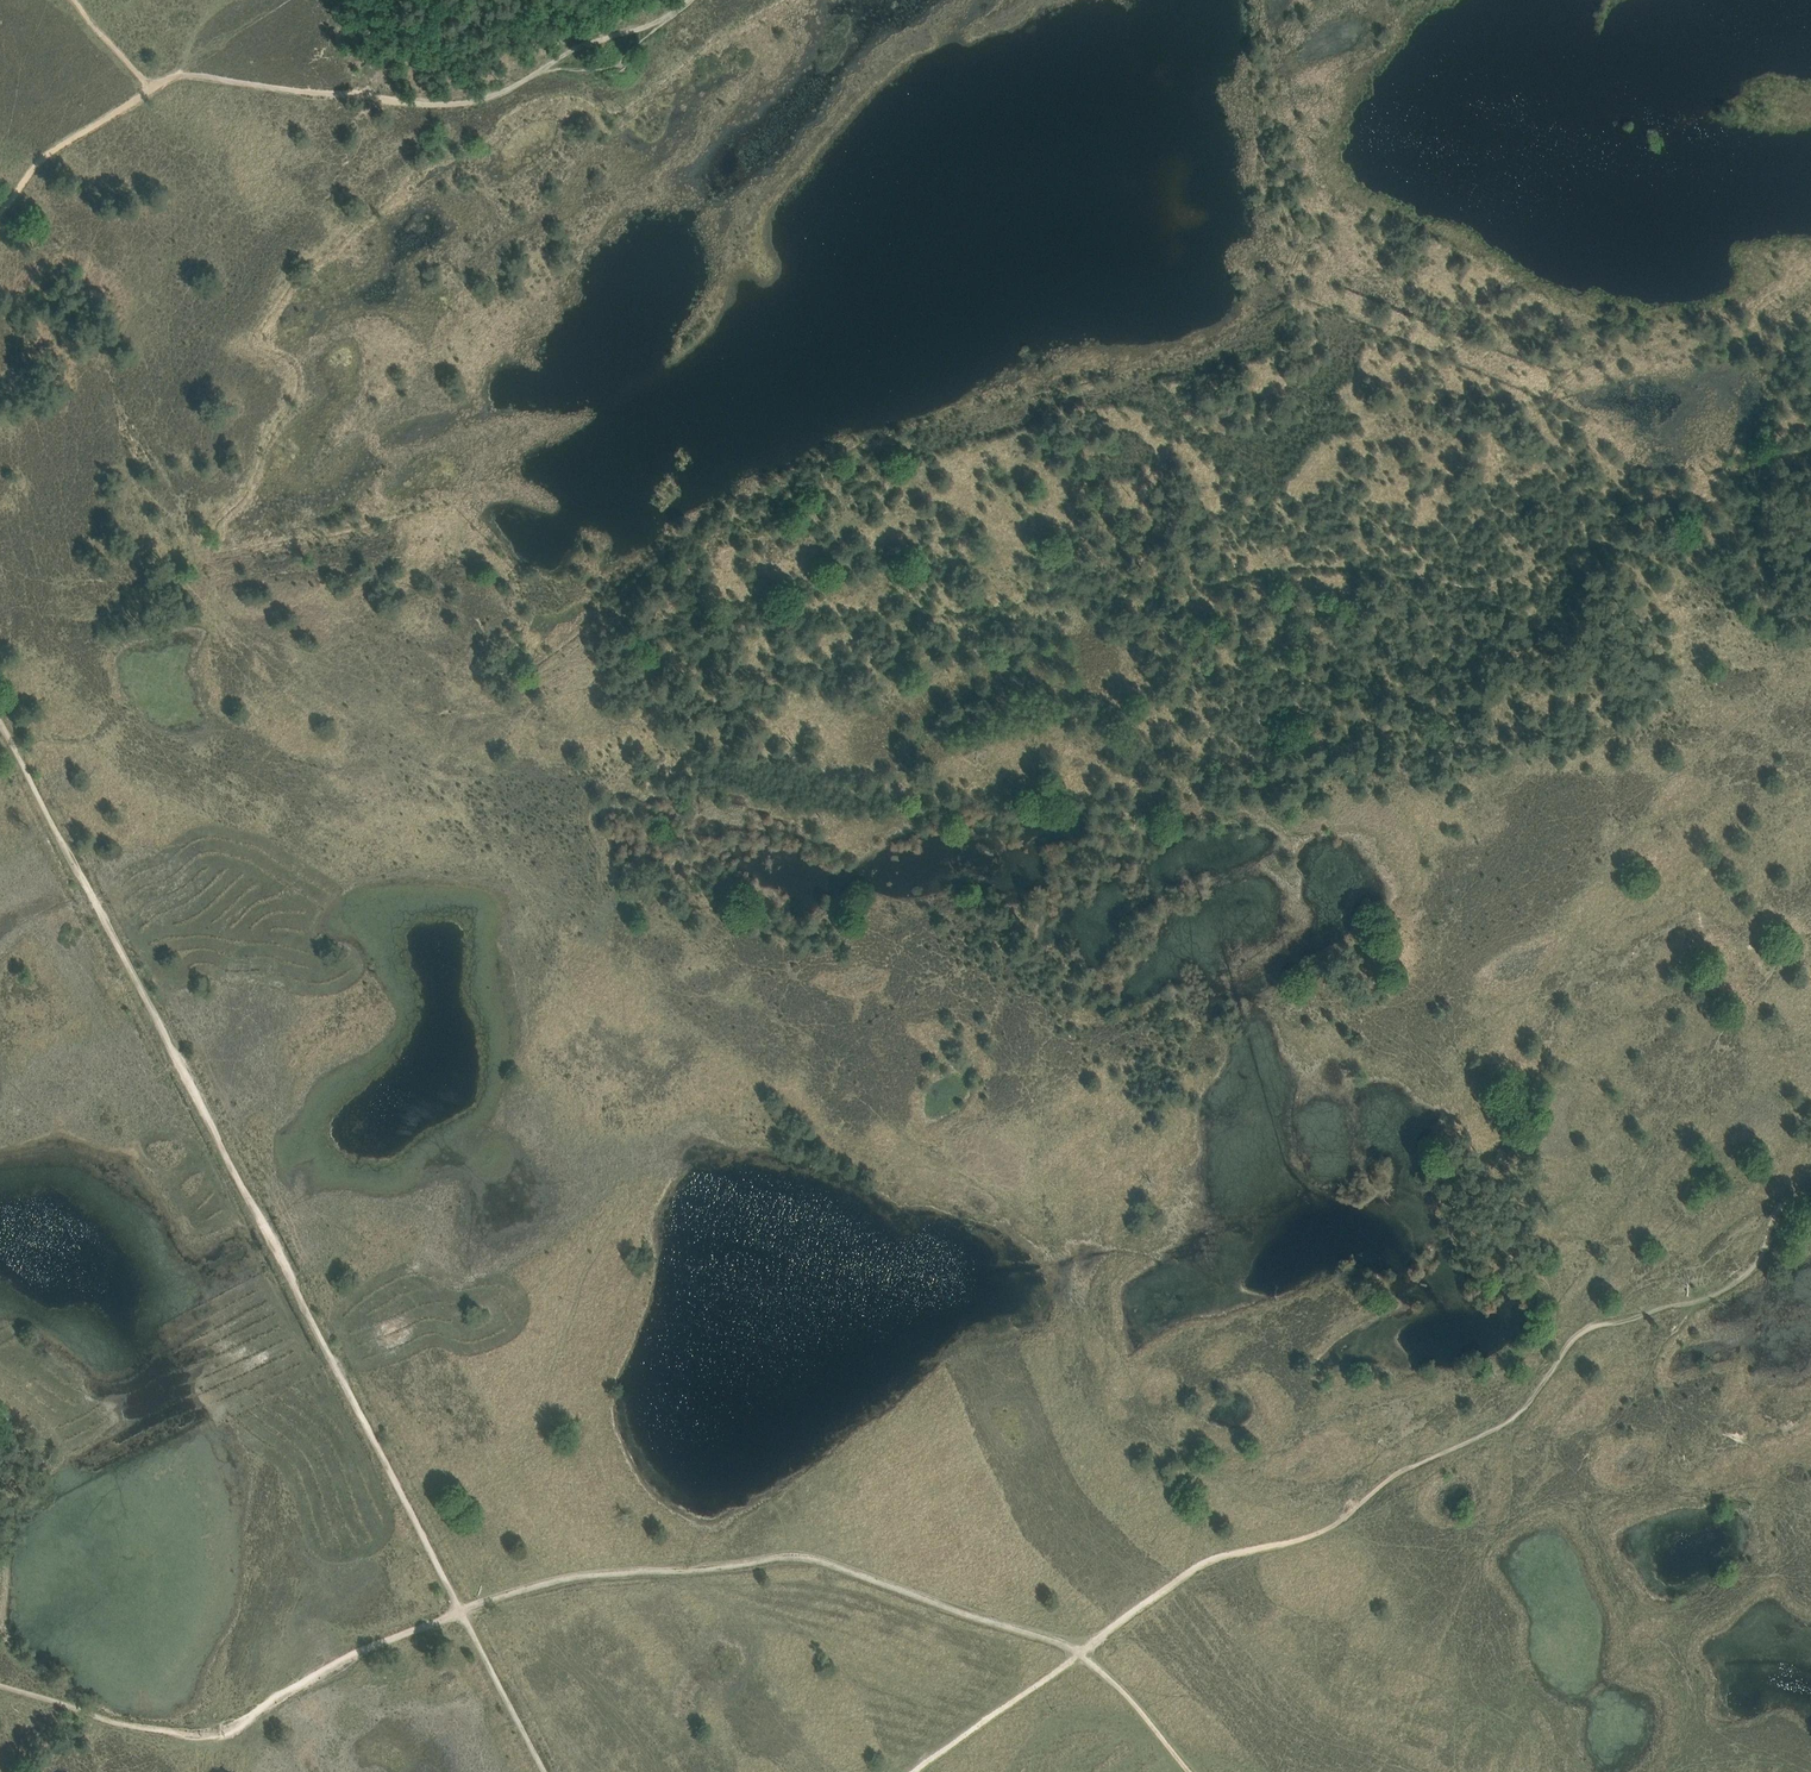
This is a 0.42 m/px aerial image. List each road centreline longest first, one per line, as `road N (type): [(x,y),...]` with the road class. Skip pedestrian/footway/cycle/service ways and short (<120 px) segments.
road 1 (track): [(0,726),(460,1609)]
road 2 (track): [(460,1609),(545,1771)]

